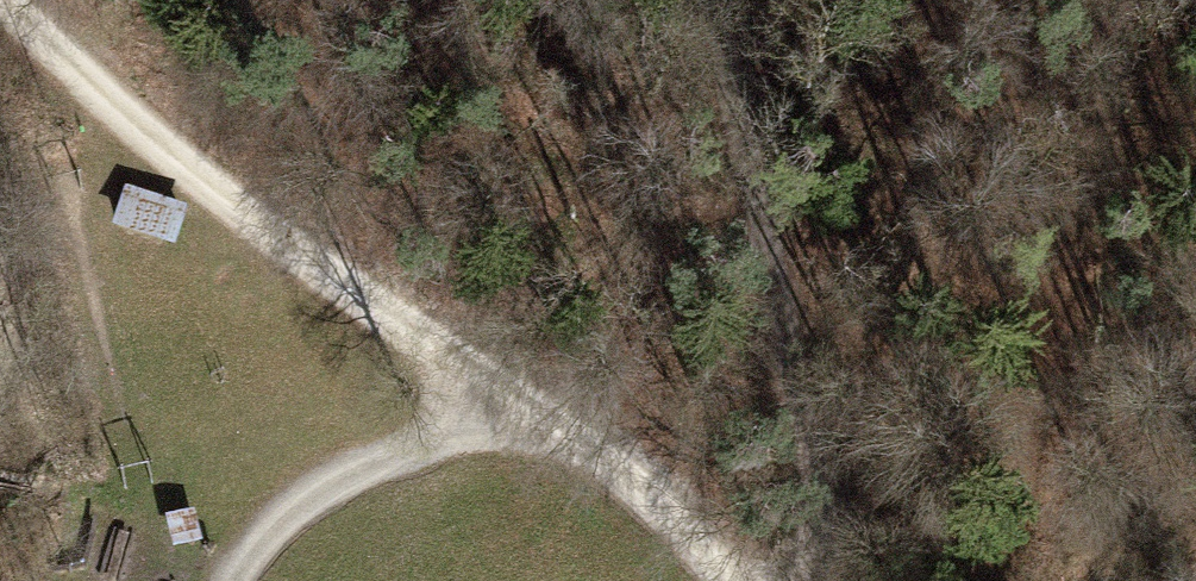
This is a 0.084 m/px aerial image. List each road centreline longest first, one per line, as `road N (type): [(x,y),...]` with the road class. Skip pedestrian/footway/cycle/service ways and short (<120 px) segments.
road 1 (track): [(0,9),(469,411)]
road 2 (track): [(709,0),(787,321),(819,516),(807,580)]
road 3 (track): [(695,580),(556,464),(469,411),(315,490),(249,553),(231,580)]

